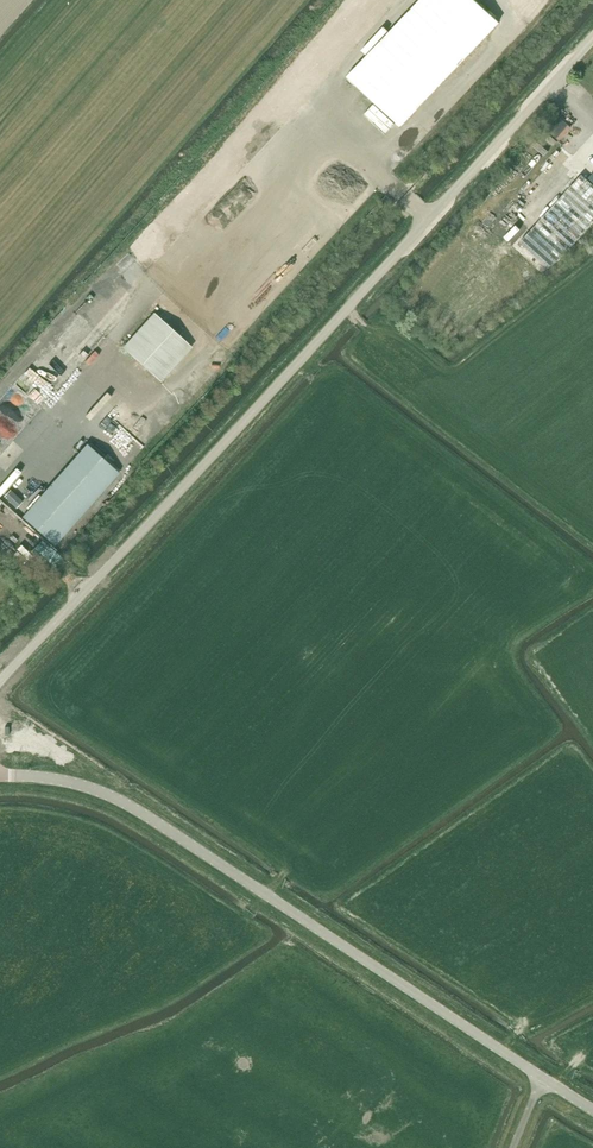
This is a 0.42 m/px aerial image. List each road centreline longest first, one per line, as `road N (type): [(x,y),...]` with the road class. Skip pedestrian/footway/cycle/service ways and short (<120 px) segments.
road 1 (unclassified): [(0,682),(592,39)]
road 2 (tertiary): [(545,1078),(127,805),(73,782),(0,776)]

